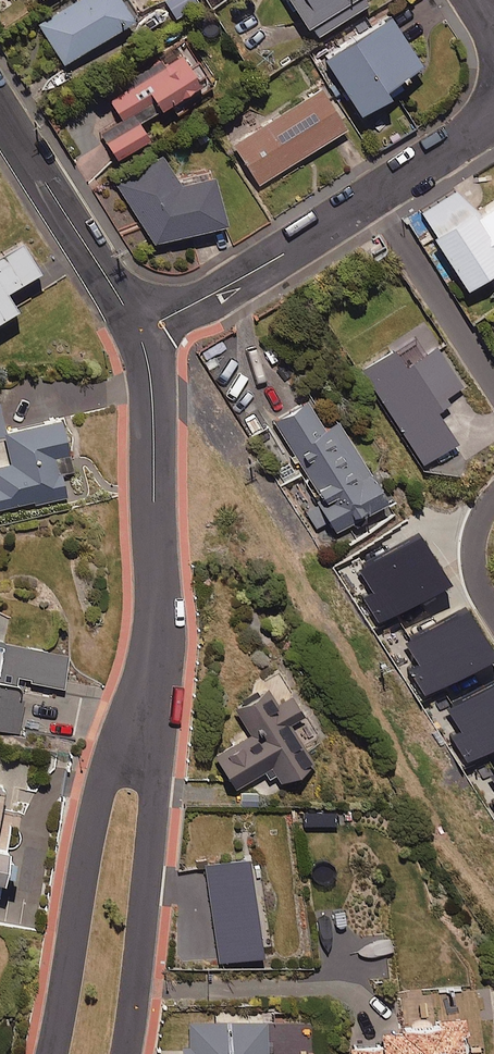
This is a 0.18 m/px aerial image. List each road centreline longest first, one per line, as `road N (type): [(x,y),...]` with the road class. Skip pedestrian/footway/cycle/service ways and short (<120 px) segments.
road 1 (residential): [(139,334),(152,393),(158,625),(144,721)]
road 2 (residential): [(50,1053),(98,784),(144,721)]
road 3 (residential): [(144,721),(155,785),(127,1053)]
road 4 (residential): [(139,334),(372,197)]
road 5 (residential): [(0,110),(139,334)]
road 6 (residential): [(372,197),(493,386)]
road 7 (residential): [(372,197),(493,117)]

